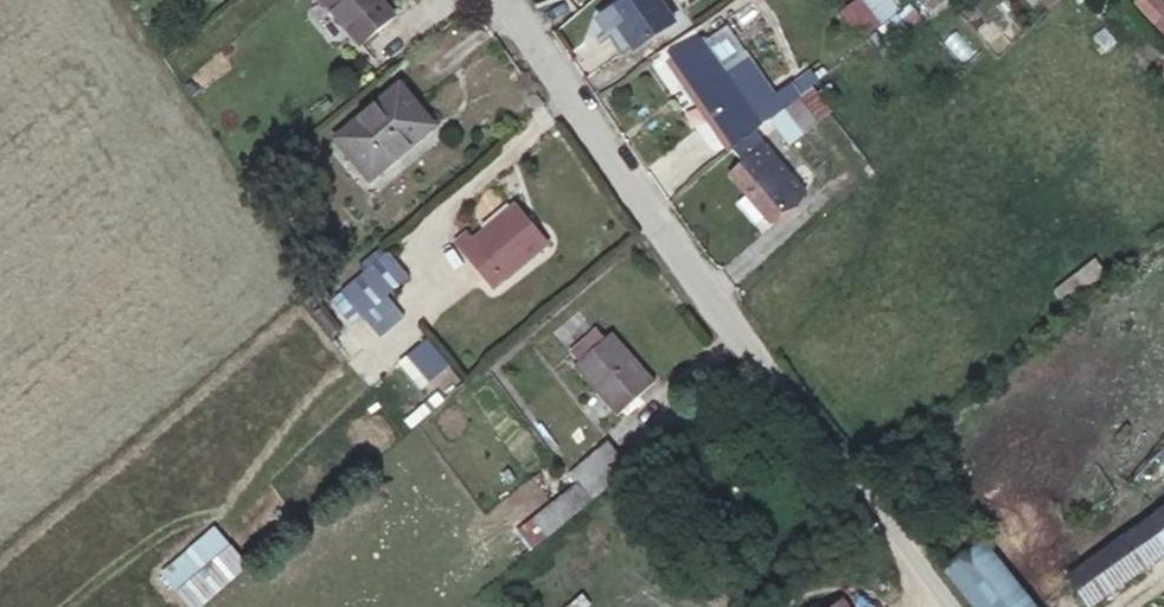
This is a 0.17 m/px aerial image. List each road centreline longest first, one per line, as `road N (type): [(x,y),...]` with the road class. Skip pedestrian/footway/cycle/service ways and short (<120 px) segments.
road 1 (residential): [(508,0),(705,309),(939,606)]

